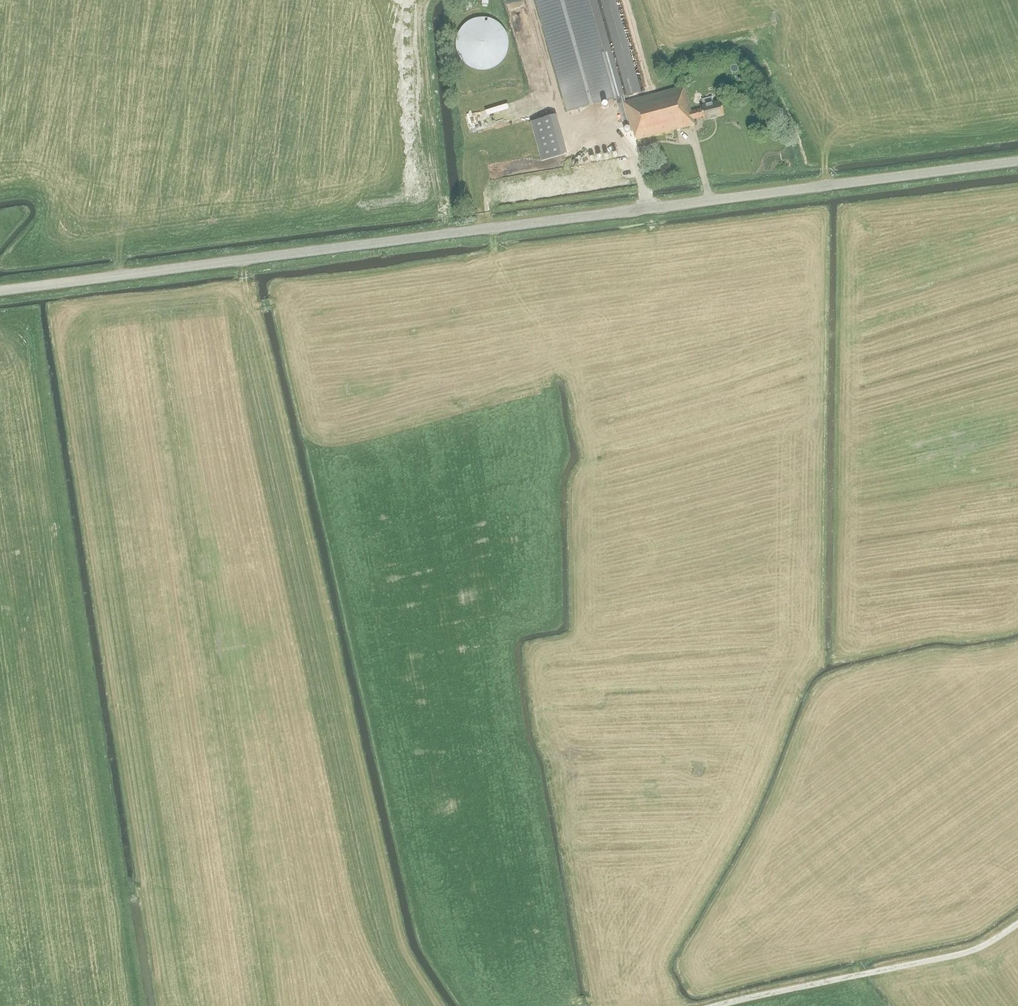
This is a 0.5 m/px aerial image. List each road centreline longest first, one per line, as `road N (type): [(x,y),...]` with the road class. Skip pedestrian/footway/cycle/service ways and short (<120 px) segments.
road 1 (tertiary): [(0,291),(1017,161)]
road 2 (track): [(715,1005),(954,956),(1017,924)]

